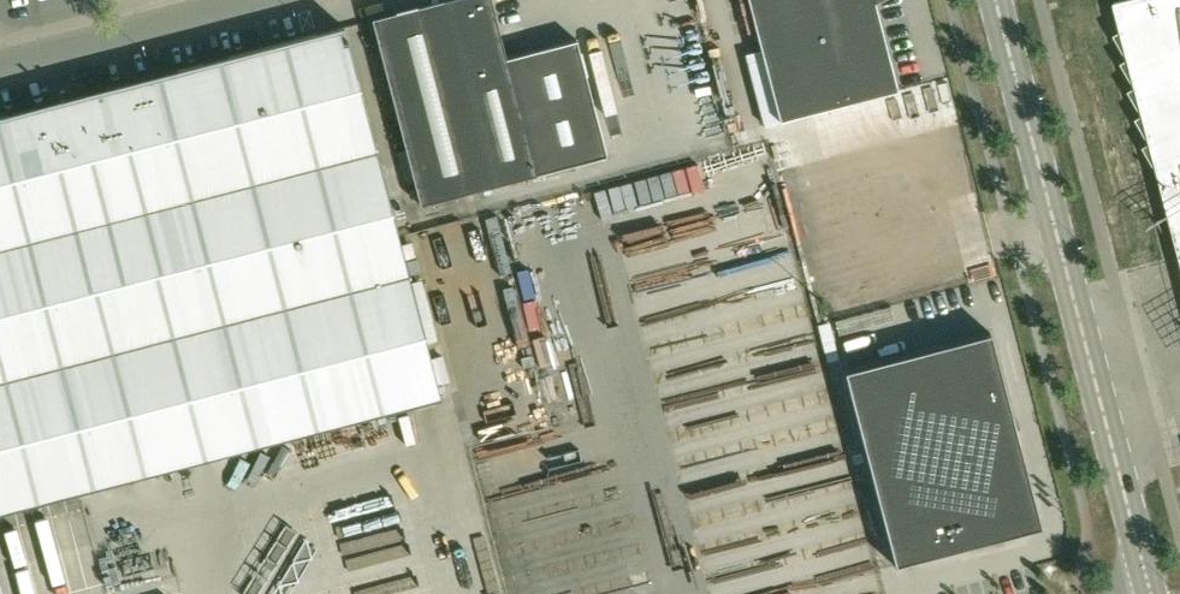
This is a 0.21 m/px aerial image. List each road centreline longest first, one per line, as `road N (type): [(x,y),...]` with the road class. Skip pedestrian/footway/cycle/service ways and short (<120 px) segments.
road 1 (tertiary): [(1151,593),(996,0)]
road 2 (unclassified): [(0,63),(242,0)]

